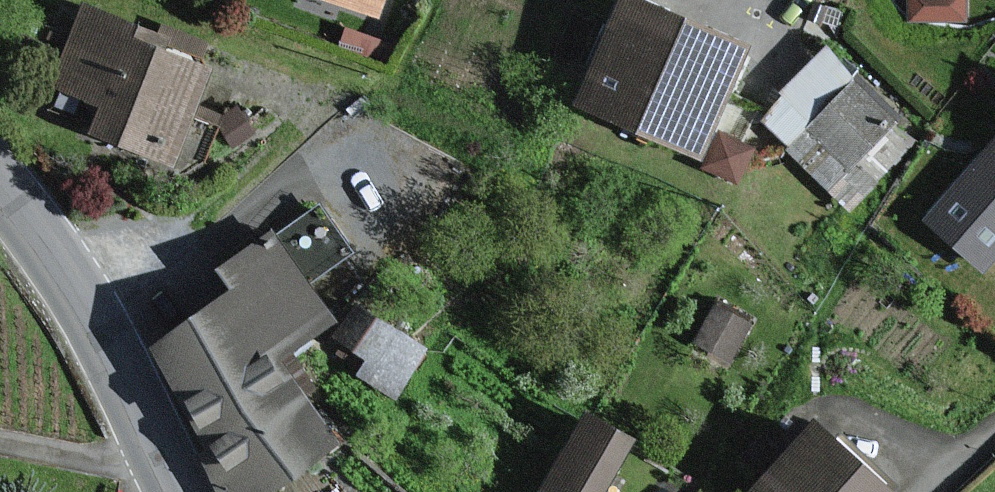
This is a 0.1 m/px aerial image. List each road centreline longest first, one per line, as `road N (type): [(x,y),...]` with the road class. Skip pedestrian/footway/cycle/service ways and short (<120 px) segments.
road 1 (tertiary): [(0,194),(96,338),(175,491)]

